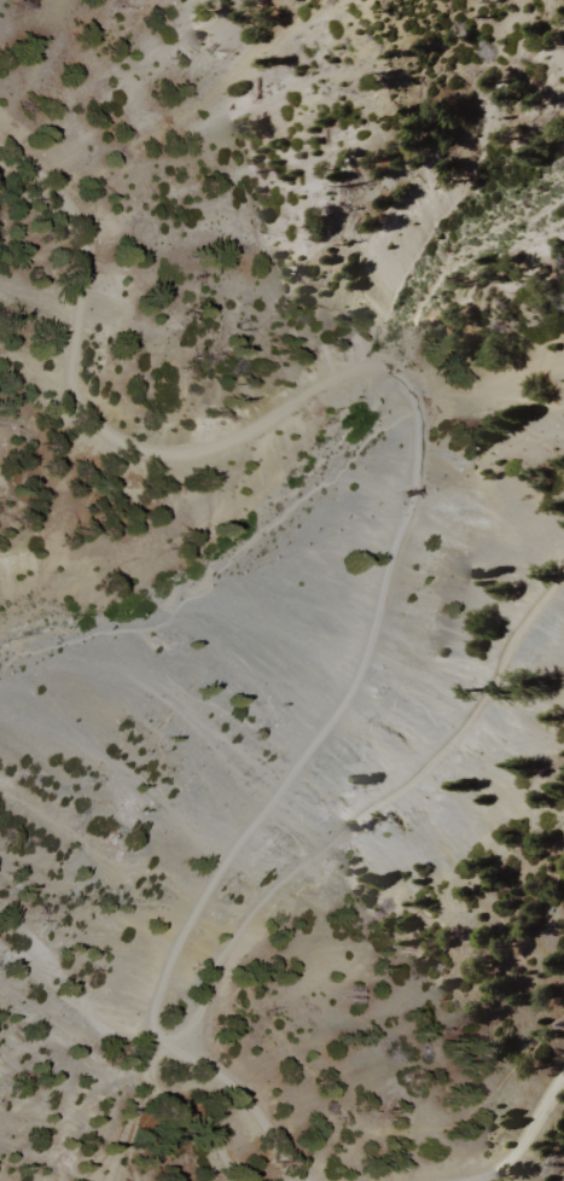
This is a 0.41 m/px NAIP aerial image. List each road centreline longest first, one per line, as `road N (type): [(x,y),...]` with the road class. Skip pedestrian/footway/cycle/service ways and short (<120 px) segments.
road 1 (track): [(0,150),(30,169),(75,223),(85,257),(71,395),(115,442),(146,455),(184,453),(238,434),(310,385),(354,372),(378,370),(409,408),(402,510),(384,549),(350,687),(203,891),(174,947),(153,993),(152,1031),(169,1043)]
road 2 (track): [(563,570),(425,775),(254,907),(228,937),(198,1013),(169,1043)]
road 3 (track): [(169,1043),(233,1098),(305,1180)]
road 4 (track): [(458,1180),(501,1170),(523,1148),(563,1072)]

